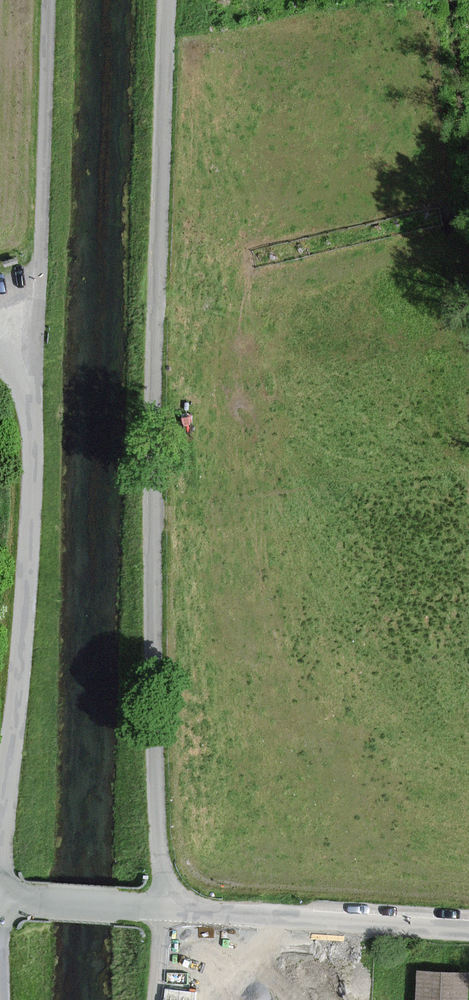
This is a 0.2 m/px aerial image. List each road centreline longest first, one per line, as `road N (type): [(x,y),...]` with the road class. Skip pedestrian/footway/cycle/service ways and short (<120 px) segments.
road 1 (unclassified): [(162,910),(153,529),(167,0)]
road 2 (unclassified): [(49,0),(27,579),(0,810)]
road 3 (residential): [(468,928),(162,910)]
road 4 (unclassified): [(162,910),(0,900)]

